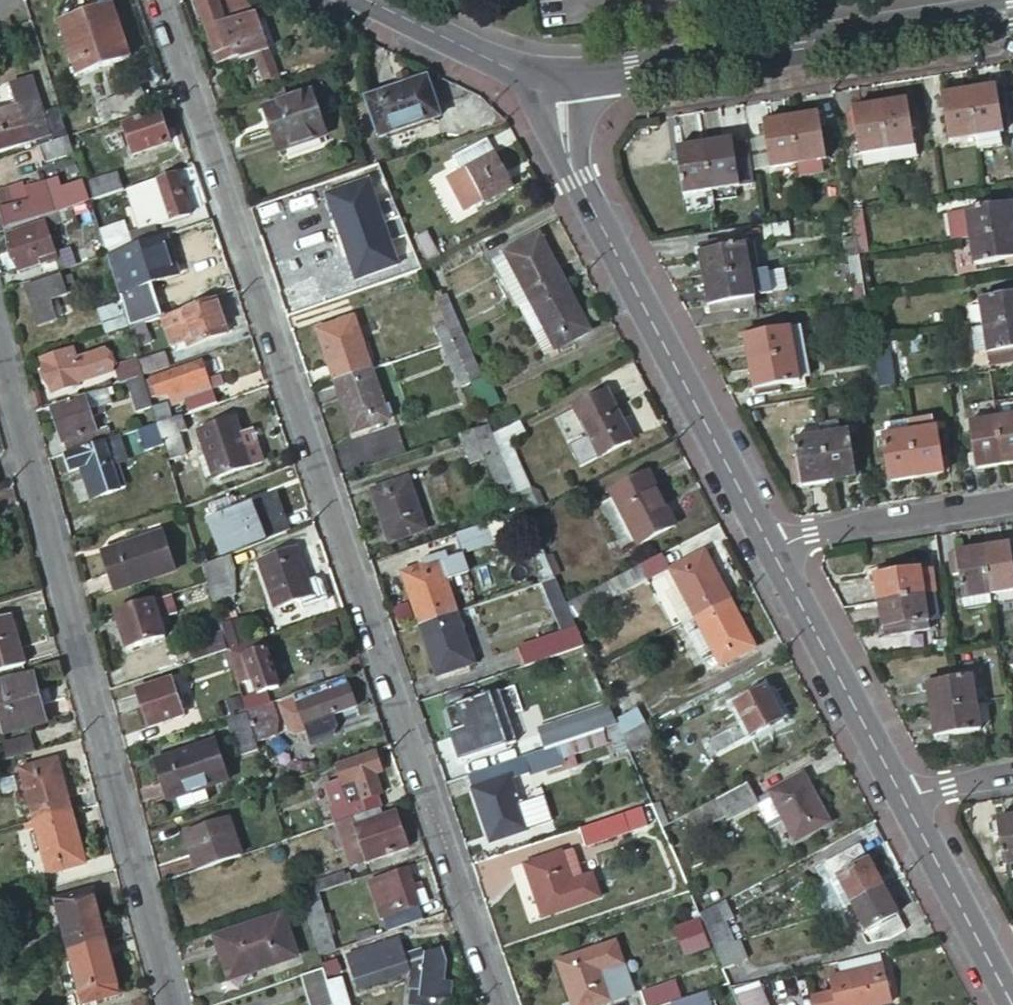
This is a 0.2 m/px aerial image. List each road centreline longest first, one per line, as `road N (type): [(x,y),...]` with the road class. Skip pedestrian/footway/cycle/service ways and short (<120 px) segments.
road 1 (residential): [(502,1004),(160,0)]
road 2 (residential): [(0,352),(174,1004)]
road 3 (tertiary): [(764,536),(576,178),(547,80)]
road 4 (residential): [(547,80),(1012,8)]
road 5 (tertiary): [(897,789),(764,536)]
road 6 (residential): [(764,536),(1012,499)]
road 7 (tertiary): [(1010,1004),(897,789)]
road 8 (tertiary): [(547,80),(374,0)]

